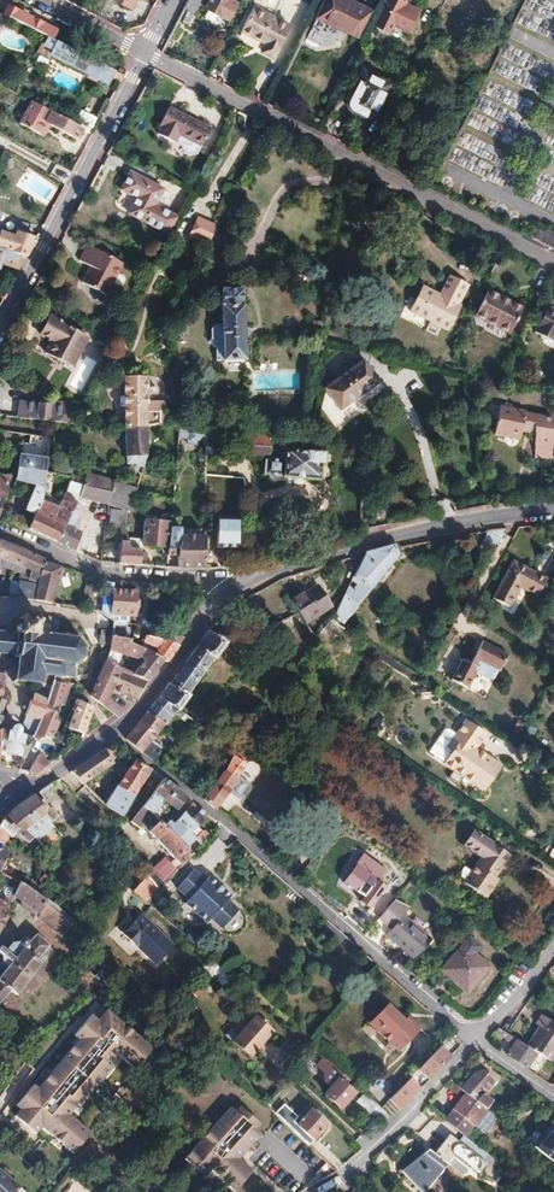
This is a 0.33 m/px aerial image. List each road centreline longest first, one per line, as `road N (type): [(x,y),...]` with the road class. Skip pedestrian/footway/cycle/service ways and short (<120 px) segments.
road 1 (residential): [(112,734),(475,1042)]
road 2 (residential): [(141,56),(553,265)]
road 3 (residential): [(553,512),(397,538),(236,584)]
road 4 (residential): [(0,320),(141,56)]
road 5 (residential): [(0,532),(132,577),(236,584)]
road 6 (residential): [(336,1191),(475,1042)]
road 7 (residential): [(236,584),(112,734)]
road 8 (residential): [(26,0),(141,56)]
road 9 (residential): [(553,941),(475,1042)]

